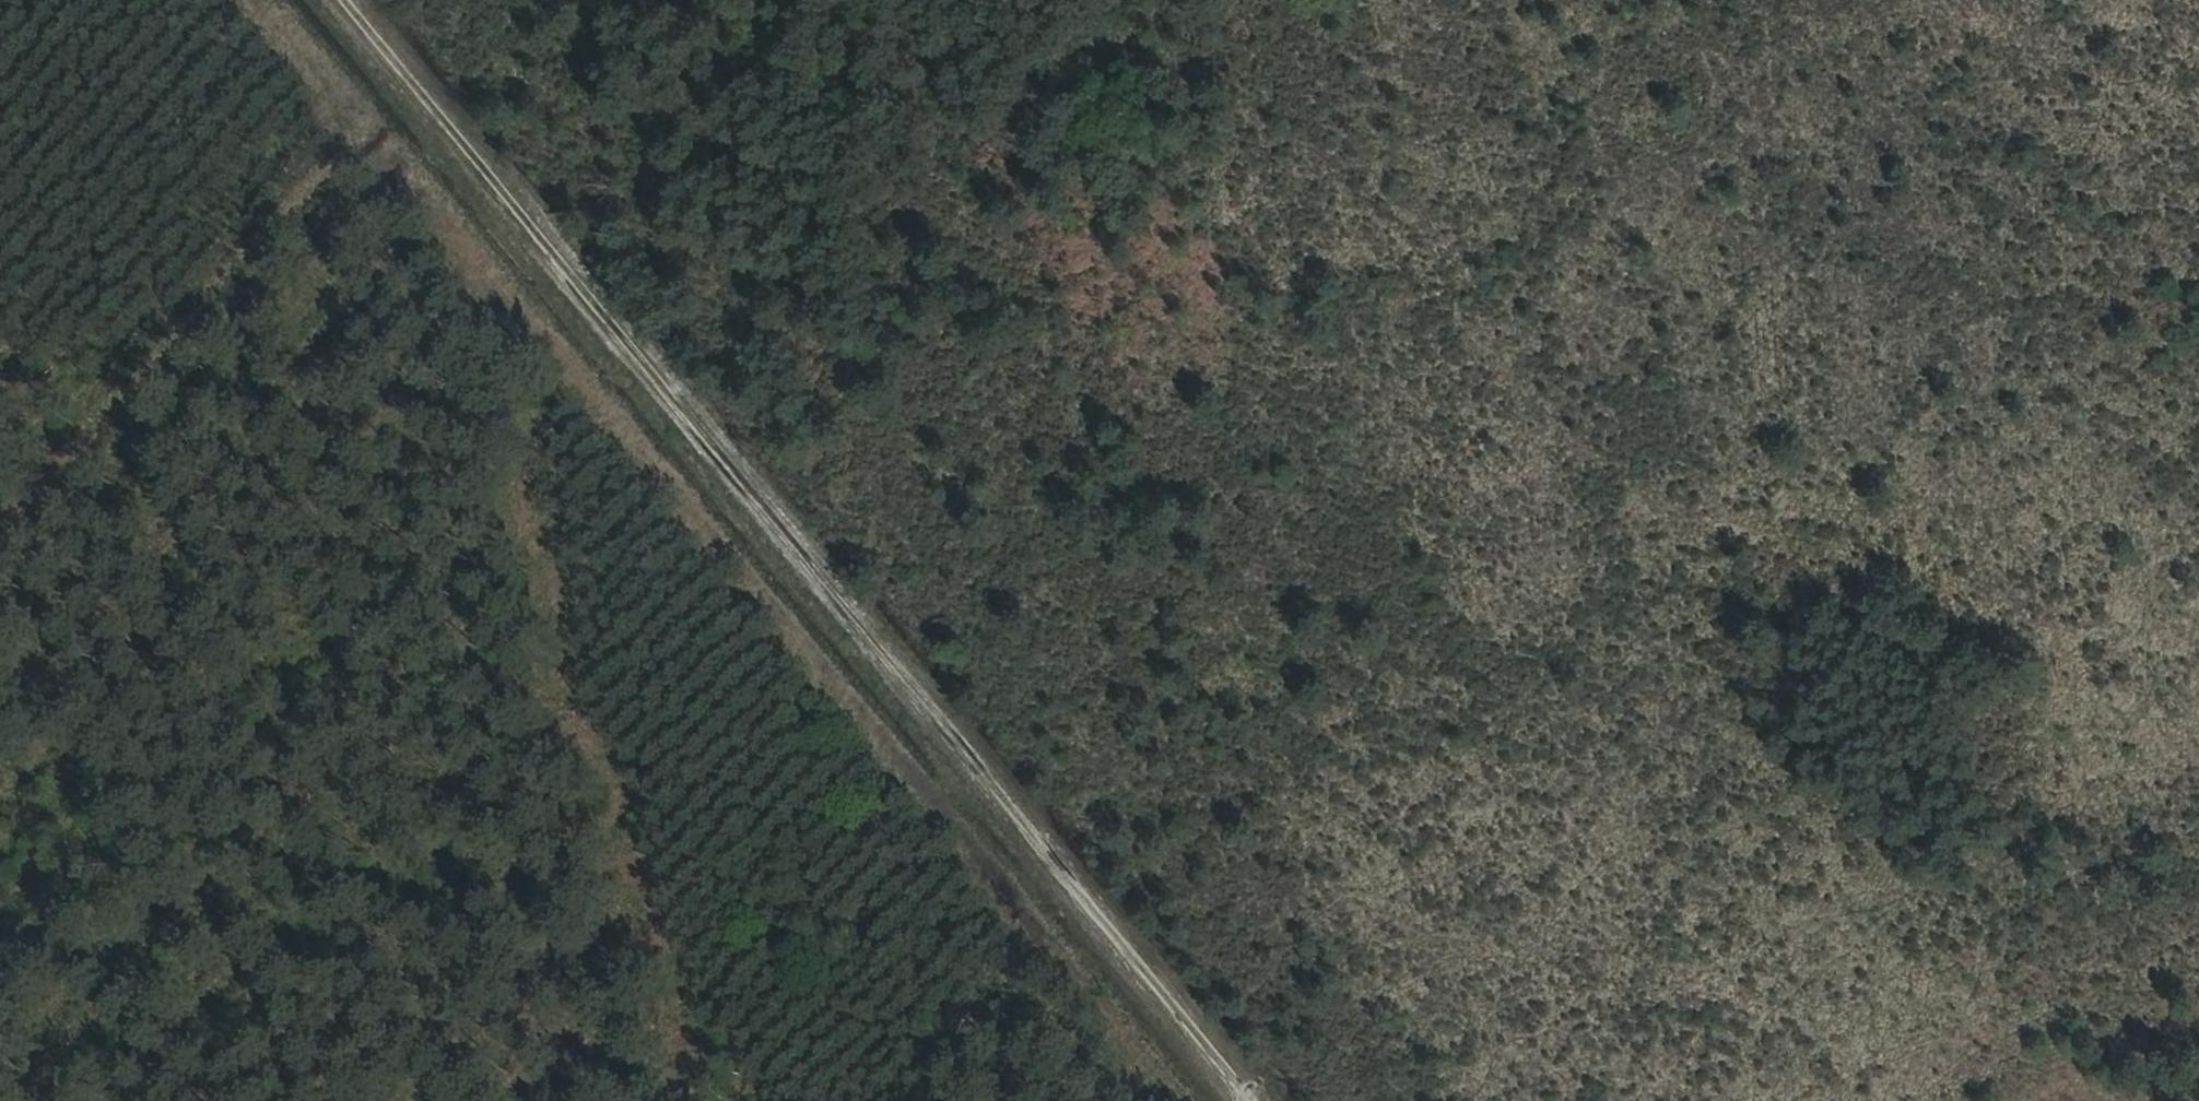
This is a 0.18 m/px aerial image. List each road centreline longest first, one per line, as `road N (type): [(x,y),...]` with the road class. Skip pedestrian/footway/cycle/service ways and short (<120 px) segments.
road 1 (track): [(353,0),(1276,1100)]

